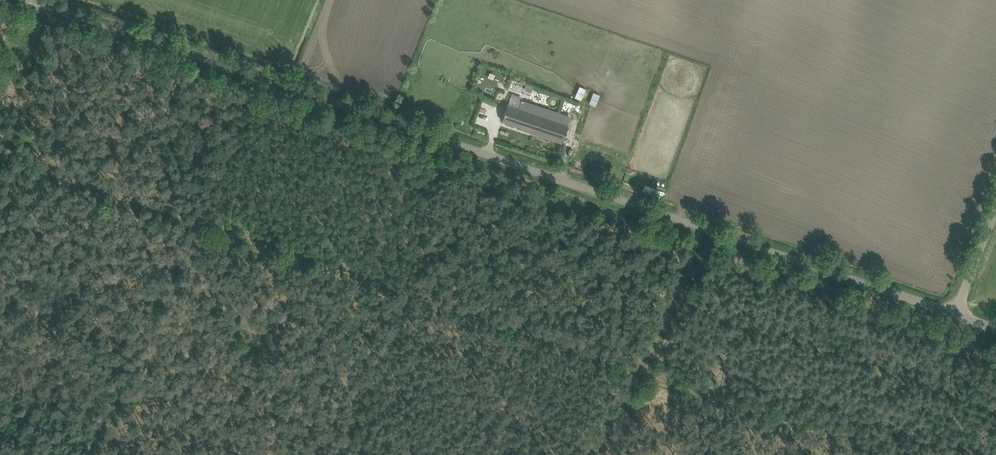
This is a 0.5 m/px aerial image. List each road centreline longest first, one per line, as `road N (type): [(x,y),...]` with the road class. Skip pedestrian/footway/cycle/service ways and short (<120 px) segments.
road 1 (unclassified): [(955,314),(28,0)]
road 2 (track): [(598,454),(706,230)]

